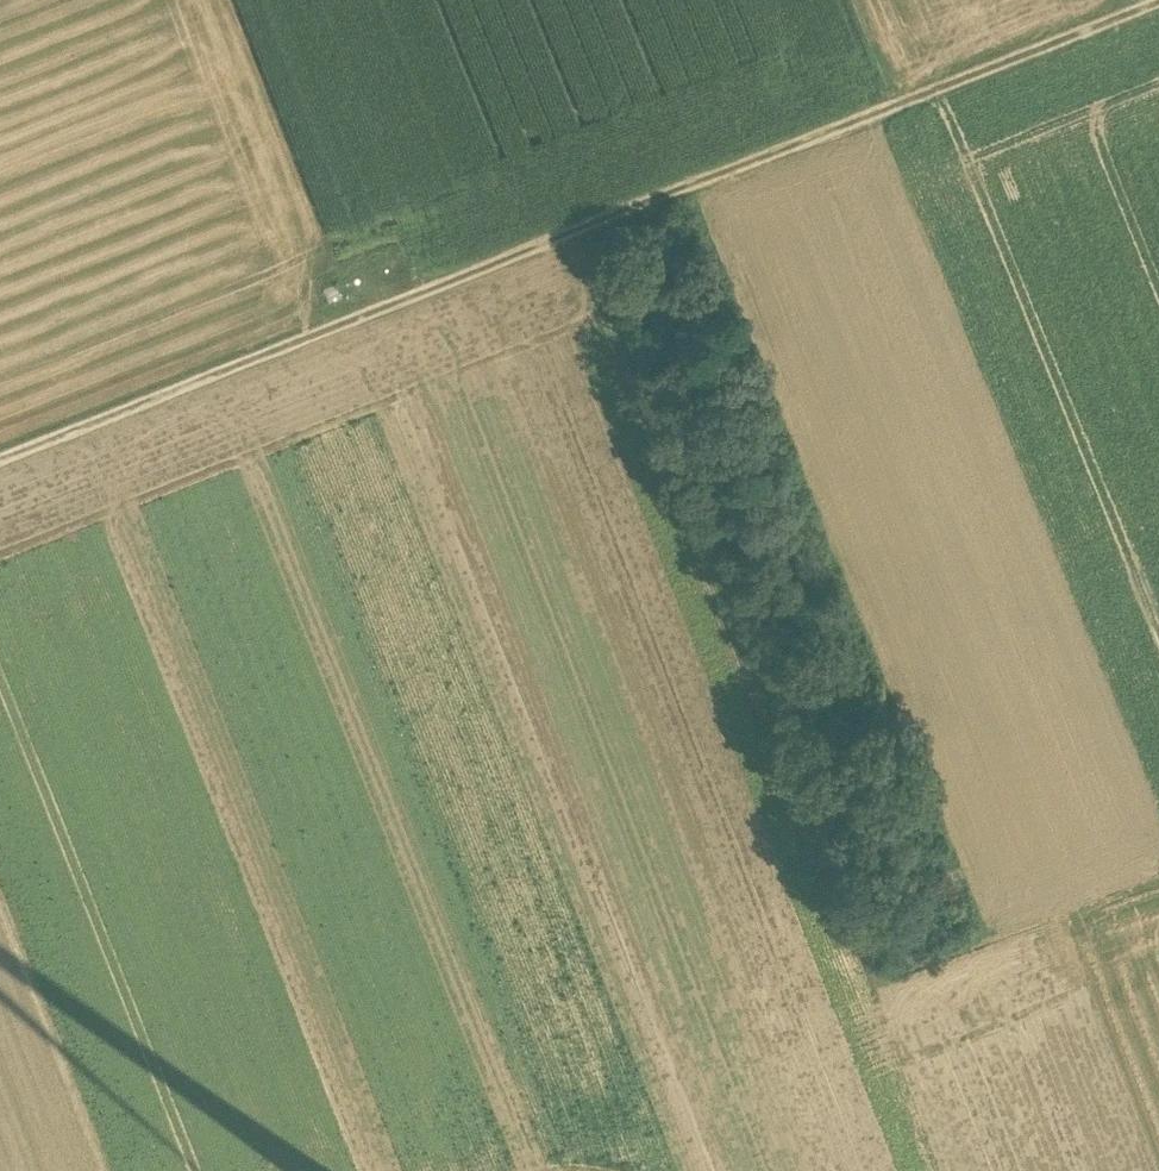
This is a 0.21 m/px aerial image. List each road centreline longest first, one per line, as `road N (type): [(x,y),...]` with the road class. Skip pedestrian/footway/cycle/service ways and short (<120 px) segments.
road 1 (track): [(0,458),(1158,3)]

